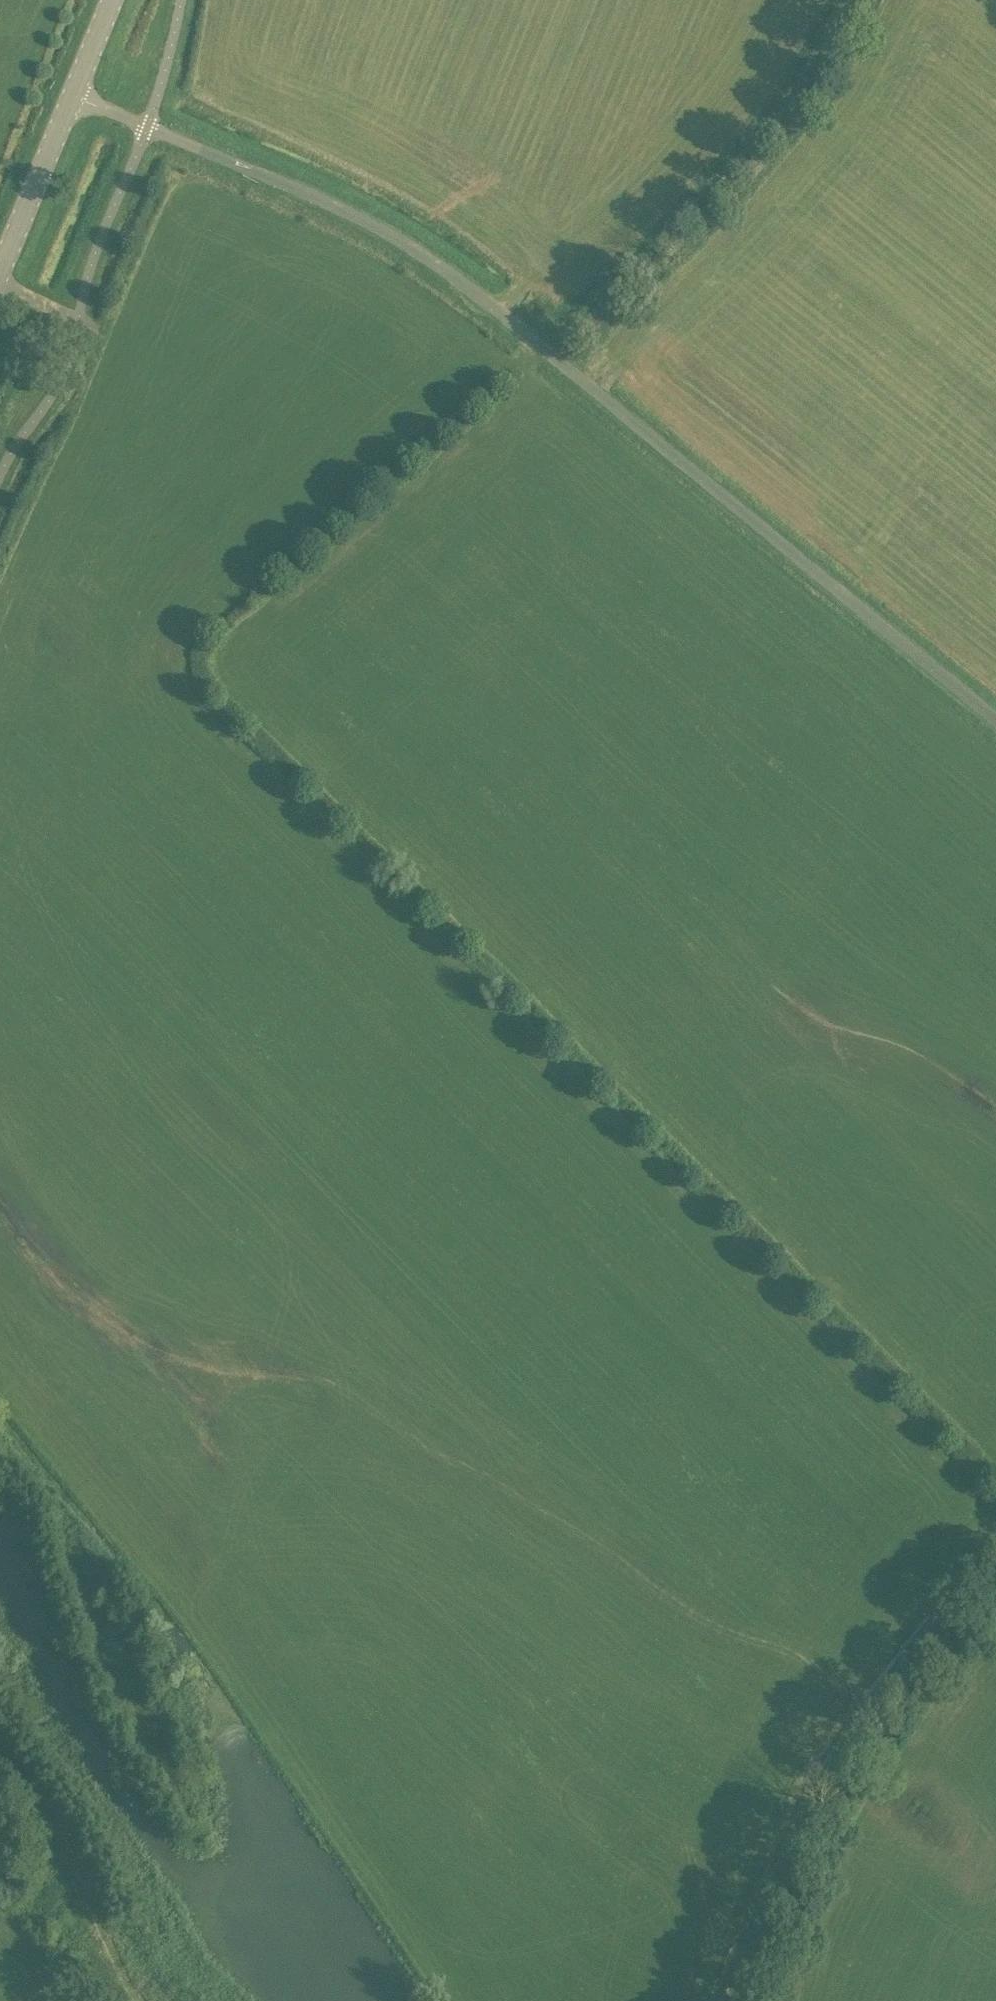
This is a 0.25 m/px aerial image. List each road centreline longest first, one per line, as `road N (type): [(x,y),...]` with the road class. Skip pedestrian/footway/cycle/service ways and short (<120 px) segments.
road 1 (unclassified): [(995,716),(430,258),(370,223),(71,95)]
road 2 (track): [(0,1746),(35,1781),(103,1942),(138,2000)]
road 3 (secondary): [(0,259),(71,95)]

